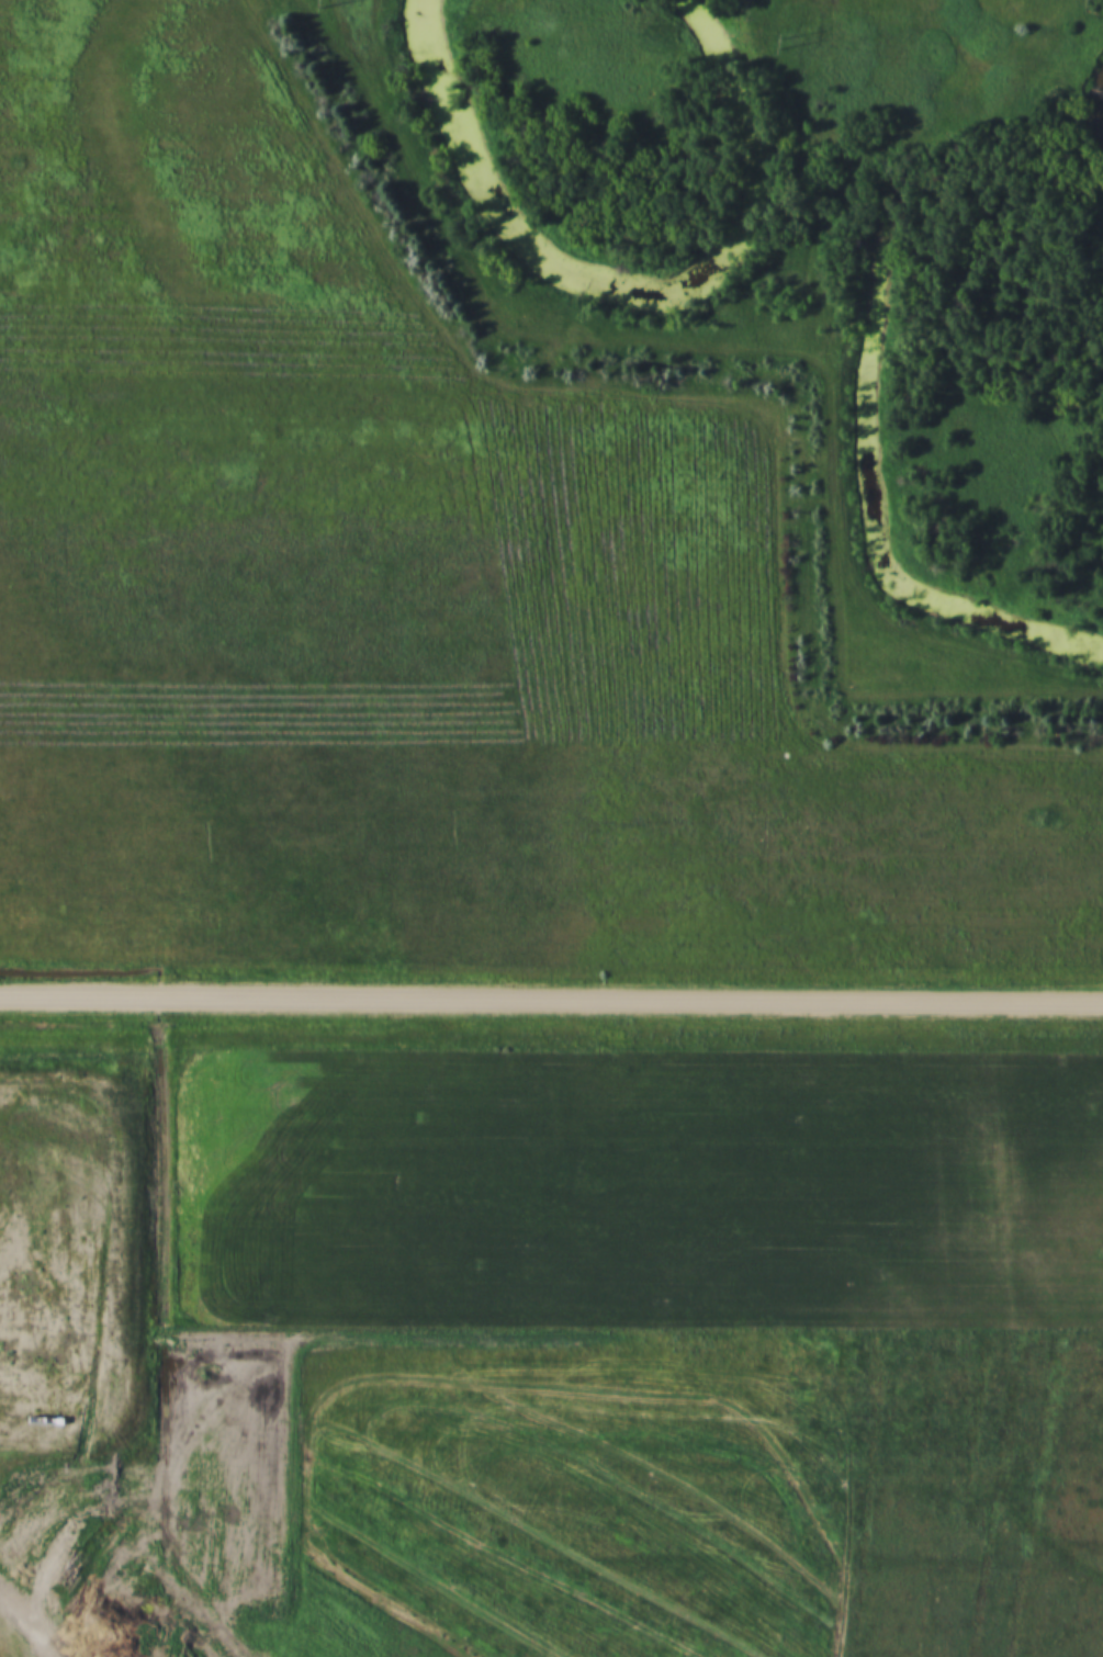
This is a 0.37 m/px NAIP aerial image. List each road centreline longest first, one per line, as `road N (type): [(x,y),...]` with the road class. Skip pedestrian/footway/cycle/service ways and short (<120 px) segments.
road 1 (residential): [(0,994),(1102,1002)]

